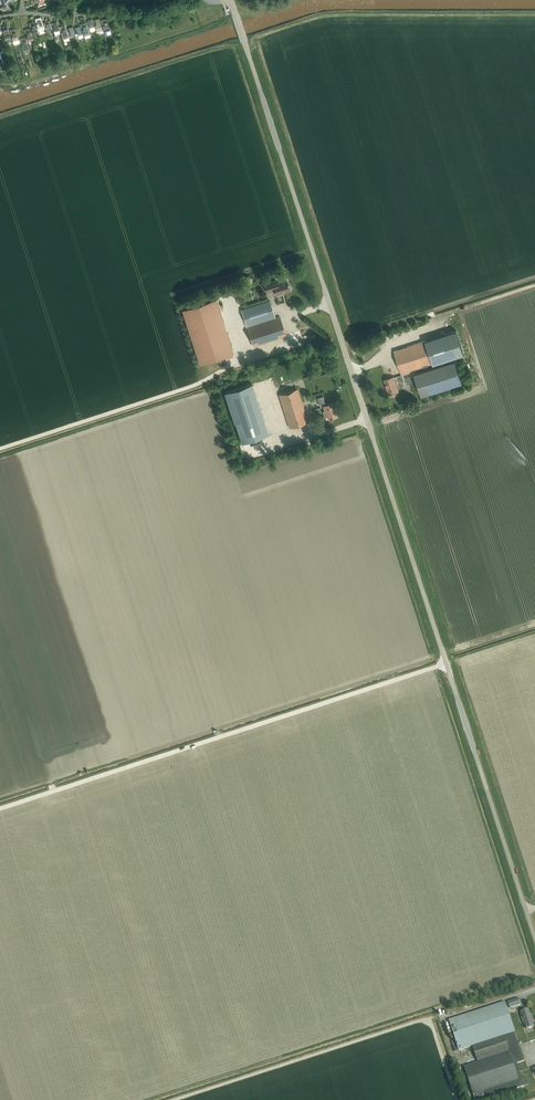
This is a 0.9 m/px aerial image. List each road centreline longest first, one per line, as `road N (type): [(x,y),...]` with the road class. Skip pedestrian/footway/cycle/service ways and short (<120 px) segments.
road 1 (tertiary): [(534,940),(230,0)]
road 2 (track): [(0,808),(446,663)]
road 3 (track): [(458,1099),(430,1018),(171,1099)]

